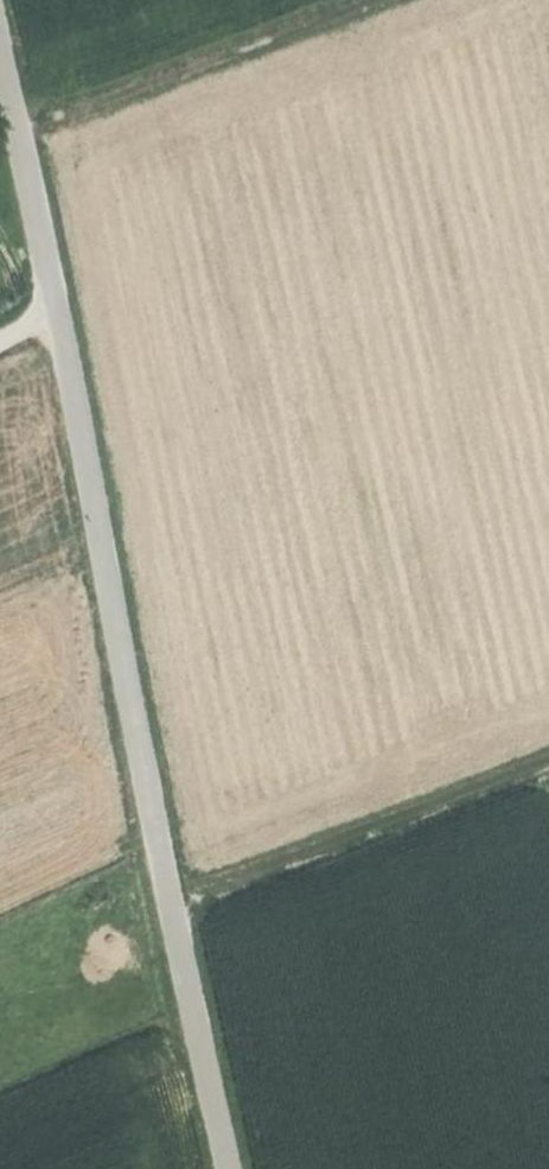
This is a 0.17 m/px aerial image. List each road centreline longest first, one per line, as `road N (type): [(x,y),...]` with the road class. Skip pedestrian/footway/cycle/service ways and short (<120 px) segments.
road 1 (residential): [(0,55),(233,1168)]
road 2 (track): [(176,910),(548,765)]
road 3 (track): [(17,125),(342,0)]

